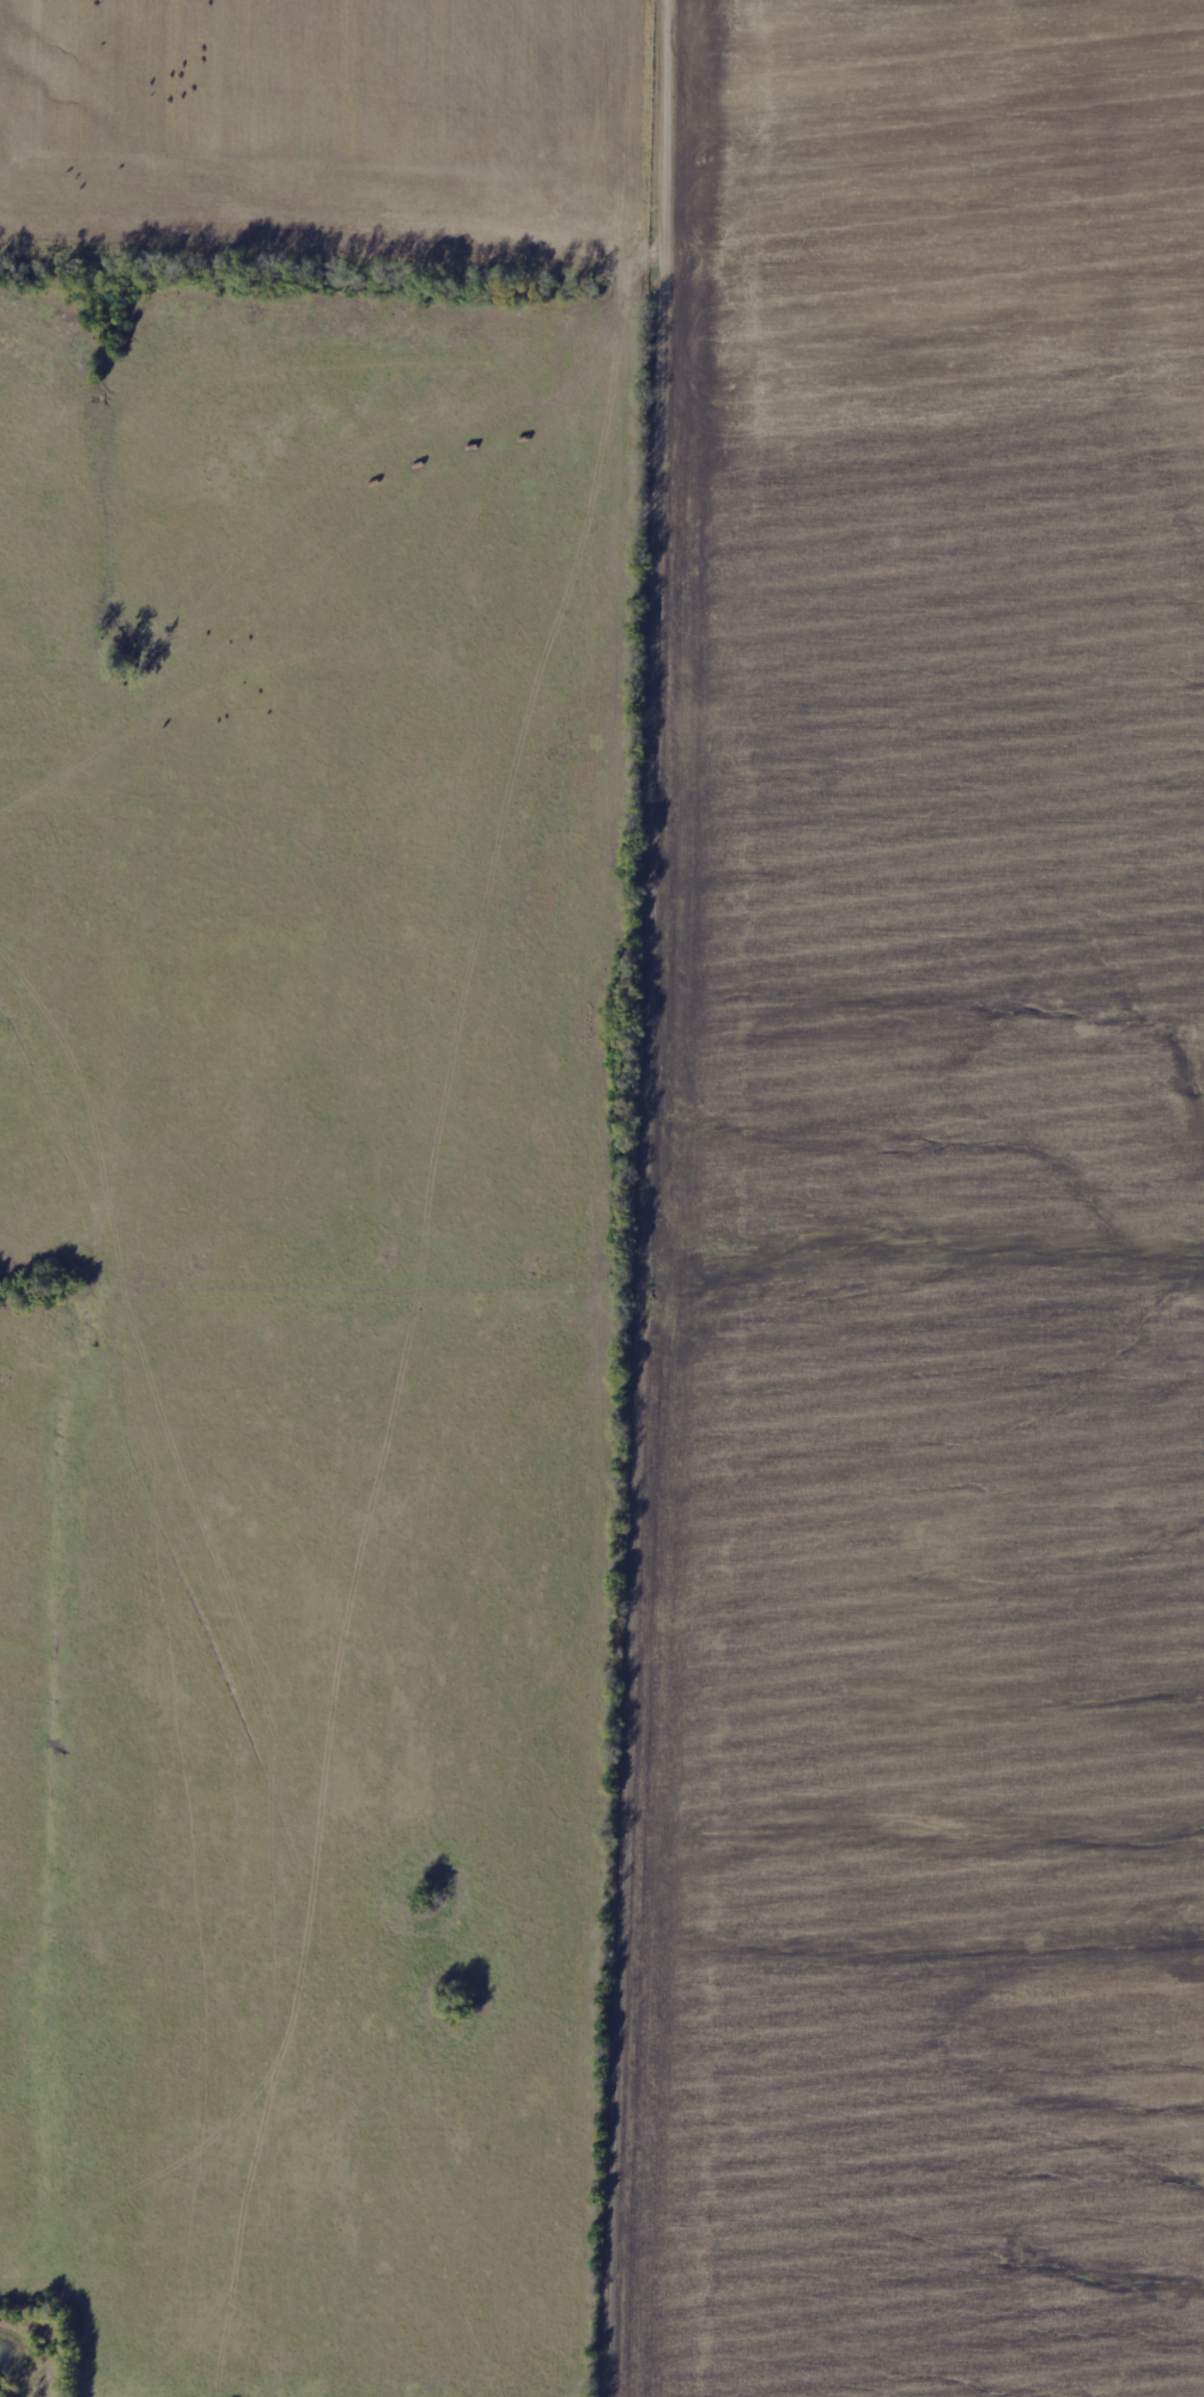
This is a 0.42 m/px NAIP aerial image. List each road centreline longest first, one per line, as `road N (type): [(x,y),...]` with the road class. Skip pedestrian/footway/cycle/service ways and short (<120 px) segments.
road 1 (residential): [(649,0),(637,1161),(618,1651),(605,2396)]

